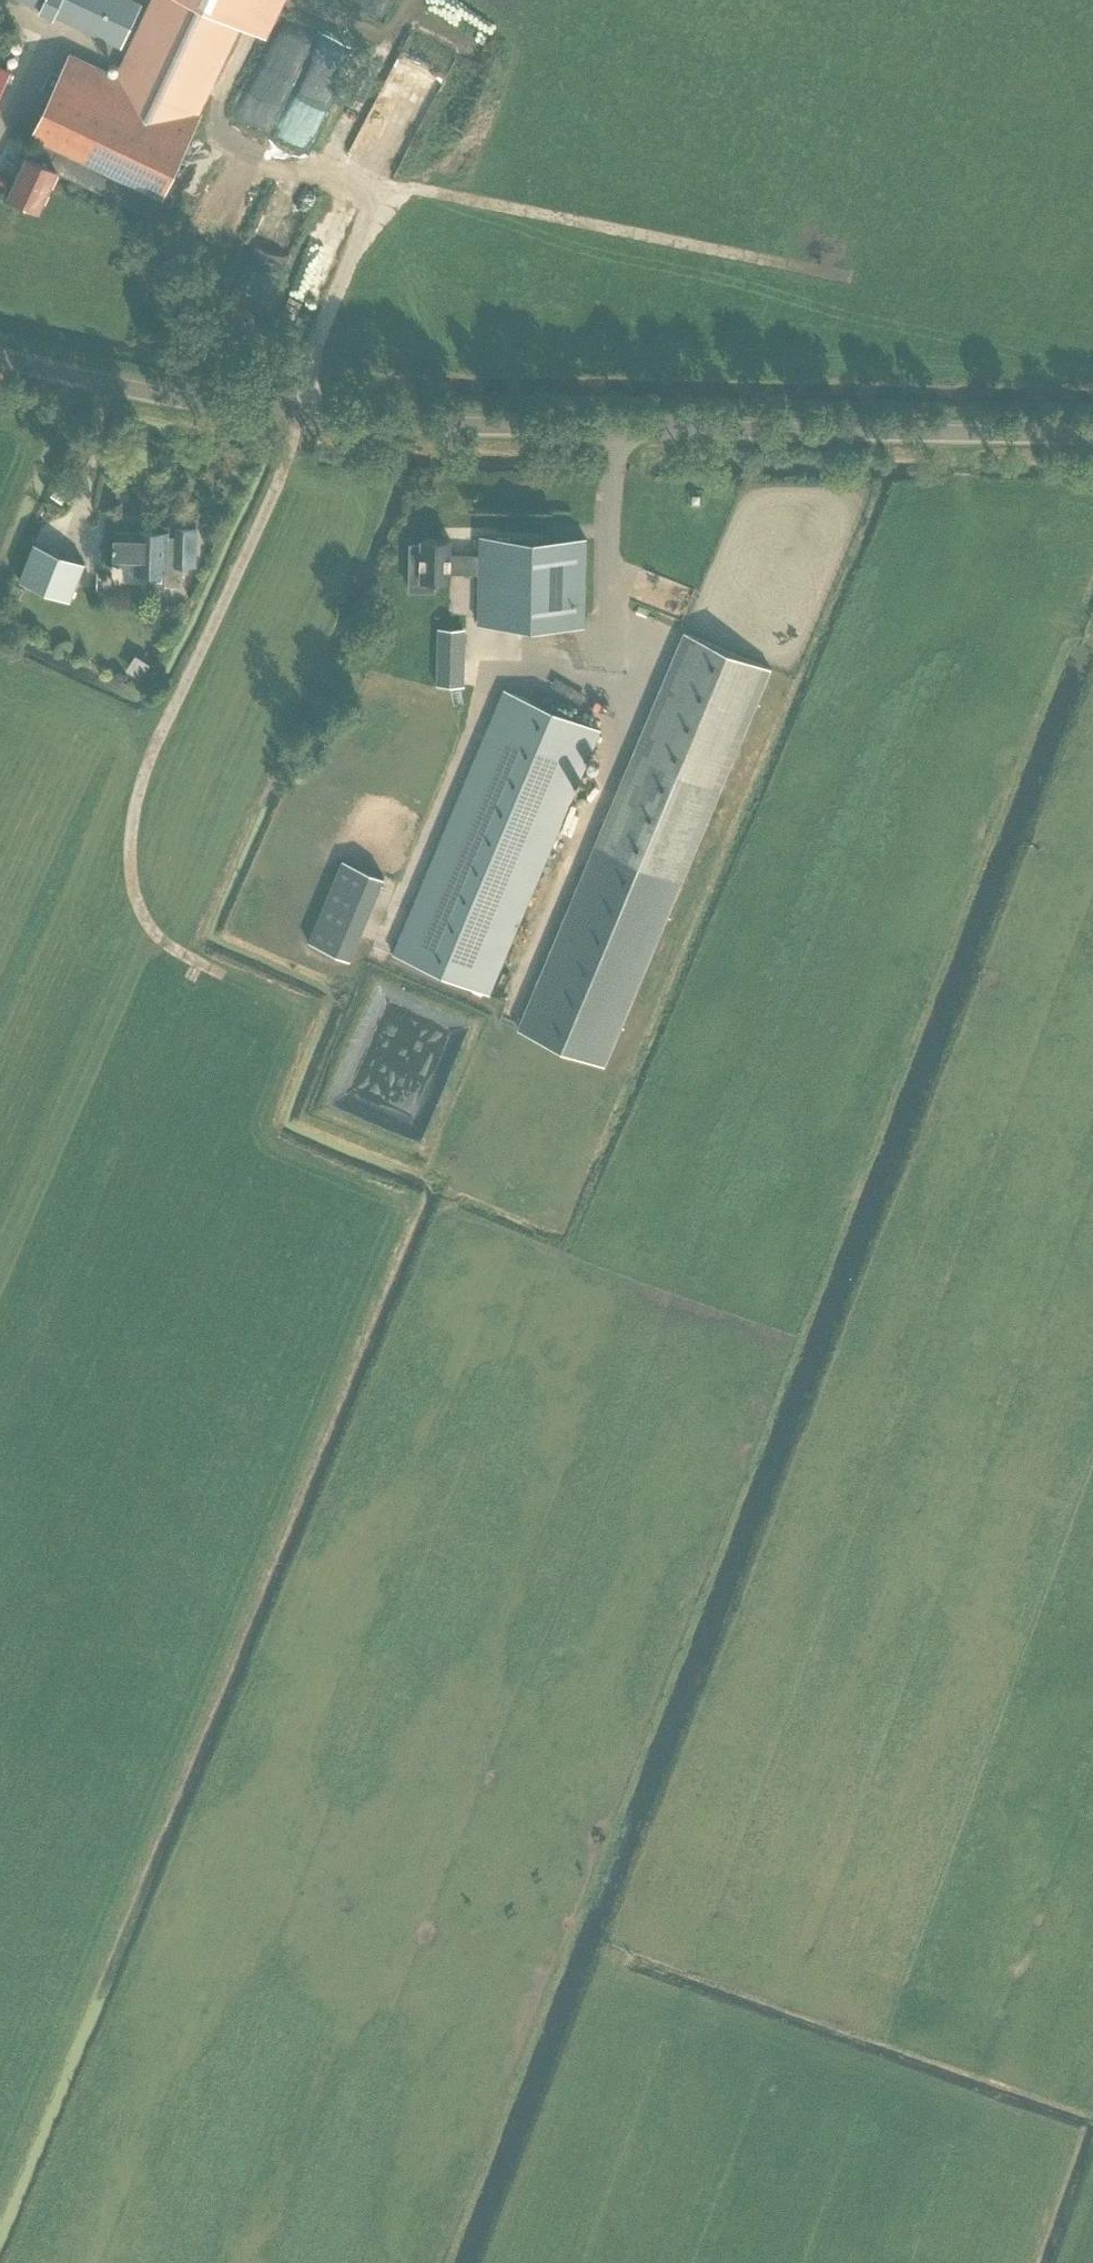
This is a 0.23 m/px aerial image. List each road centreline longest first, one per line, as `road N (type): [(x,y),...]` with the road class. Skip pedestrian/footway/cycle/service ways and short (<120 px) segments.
road 1 (unclassified): [(0,362),(298,425),(1092,439)]

